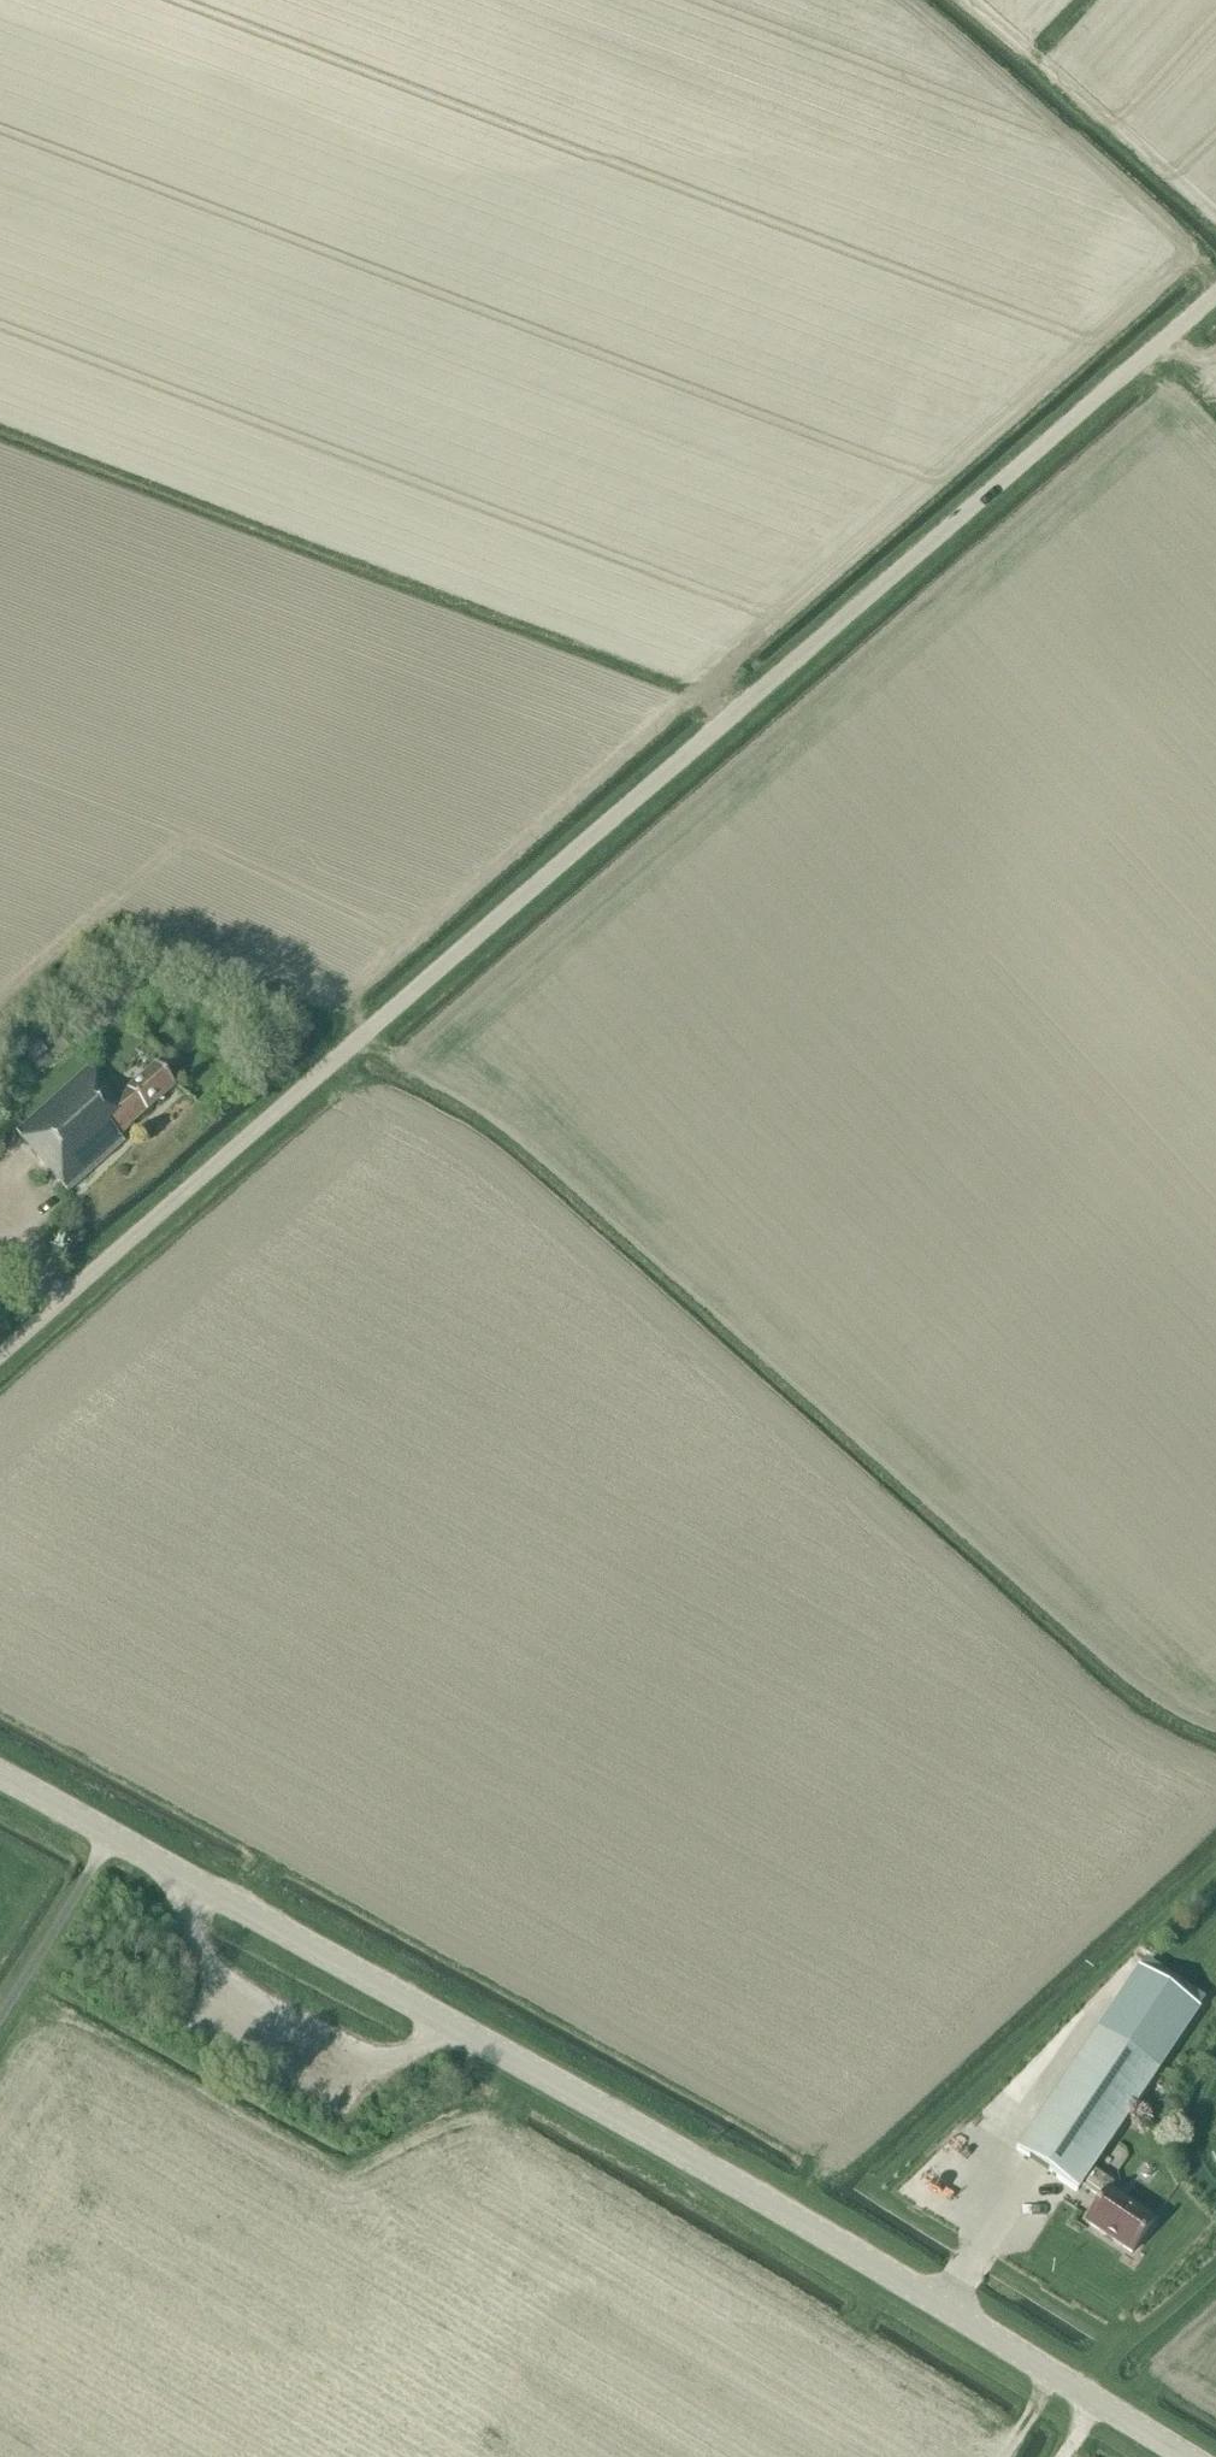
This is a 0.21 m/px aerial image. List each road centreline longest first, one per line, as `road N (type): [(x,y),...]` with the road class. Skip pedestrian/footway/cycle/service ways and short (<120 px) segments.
road 1 (unclassified): [(0,1354),(1215,293)]
road 2 (tertiary): [(1186,2456),(761,2199),(0,1778)]
road 3 (track): [(1082,2394),(1215,2272)]
road 4 (track): [(1215,2188),(1195,2141),(1201,2100),(1215,2074)]

